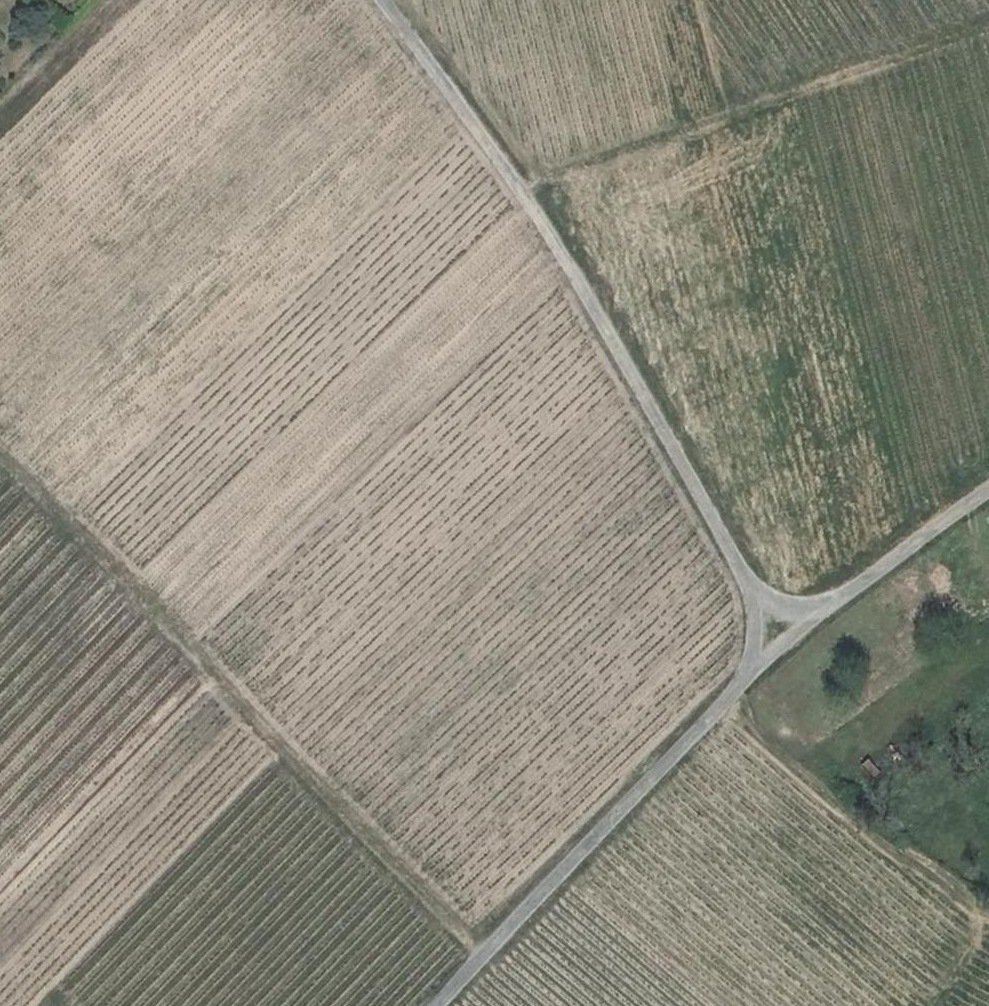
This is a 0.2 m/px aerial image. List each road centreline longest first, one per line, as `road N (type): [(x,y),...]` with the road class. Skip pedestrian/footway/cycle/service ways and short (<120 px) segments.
road 1 (unclassified): [(438,1005),(783,638),(988,492)]
road 2 (track): [(783,638),(664,403),(537,187),(391,0)]

